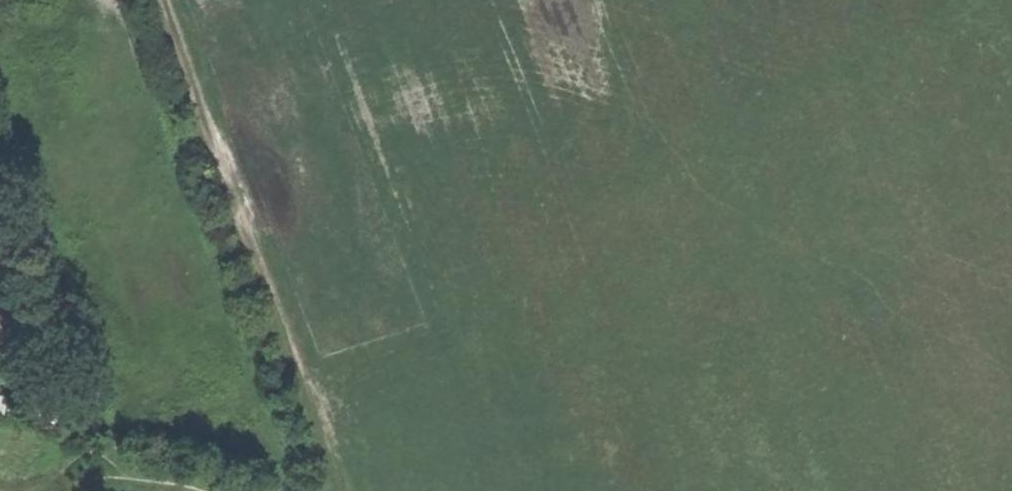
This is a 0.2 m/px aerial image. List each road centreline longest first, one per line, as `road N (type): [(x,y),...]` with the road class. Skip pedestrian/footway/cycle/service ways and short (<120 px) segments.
road 1 (track): [(161,0),(324,490)]

